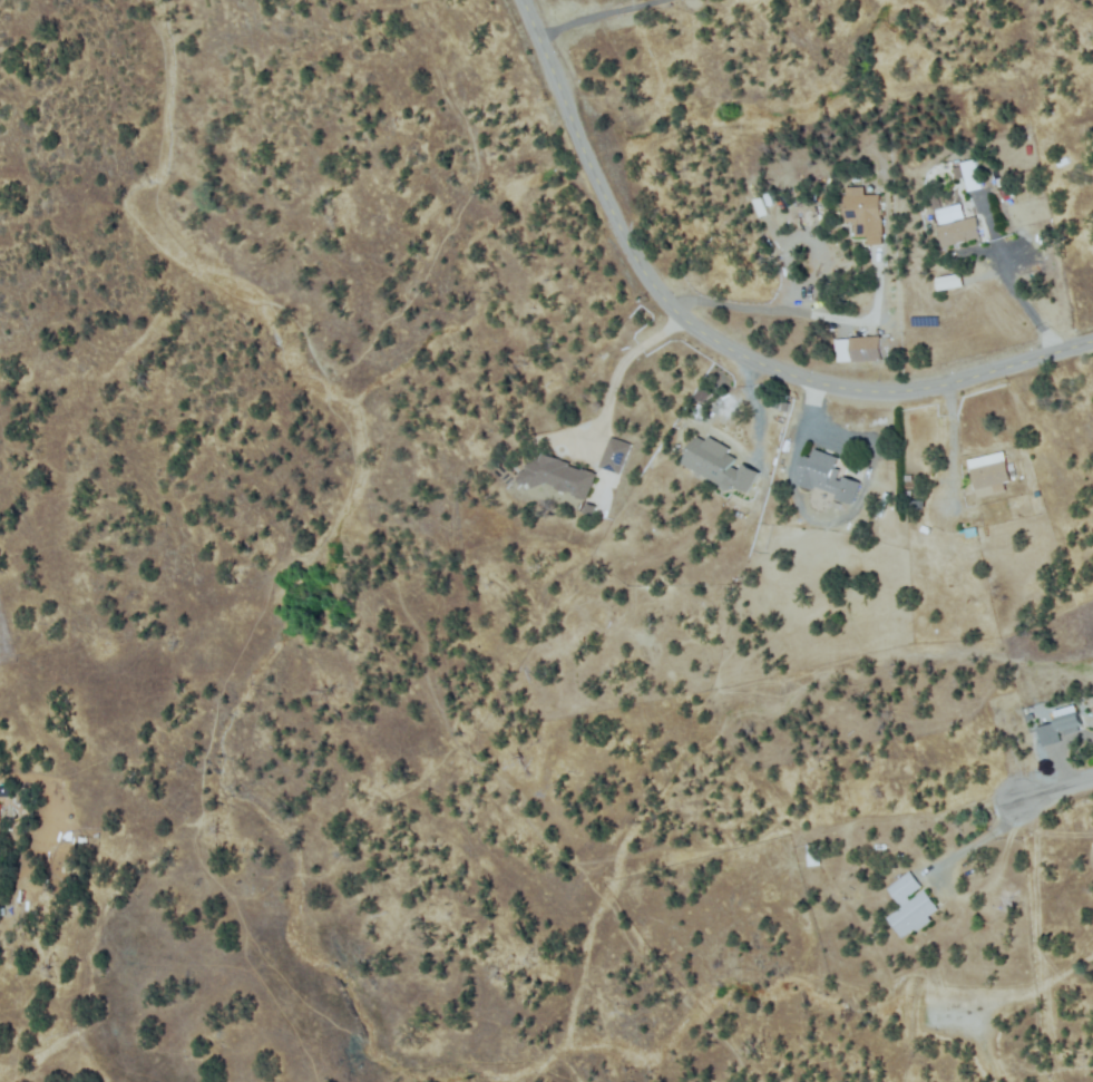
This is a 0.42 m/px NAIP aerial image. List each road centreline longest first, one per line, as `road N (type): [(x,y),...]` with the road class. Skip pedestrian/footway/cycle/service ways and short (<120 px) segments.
road 1 (residential): [(1092,340),(933,388),(888,392),(803,380),(731,353),(694,331),(634,263),(519,0)]

